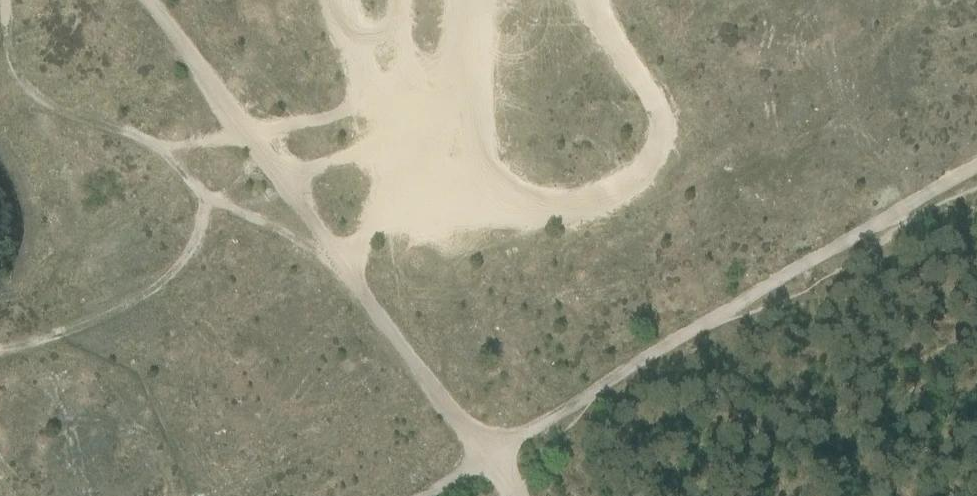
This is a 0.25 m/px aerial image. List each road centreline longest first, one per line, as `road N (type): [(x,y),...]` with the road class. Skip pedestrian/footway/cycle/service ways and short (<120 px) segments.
road 1 (track): [(143,0),(513,495)]
road 2 (track): [(976,174),(610,388)]
road 3 (track): [(164,149),(201,194),(189,257),(144,298),(43,343),(0,351)]
road 4 (track): [(5,0),(14,83),(39,107),(164,149),(245,132)]
road 5 (track): [(610,388),(410,495)]

